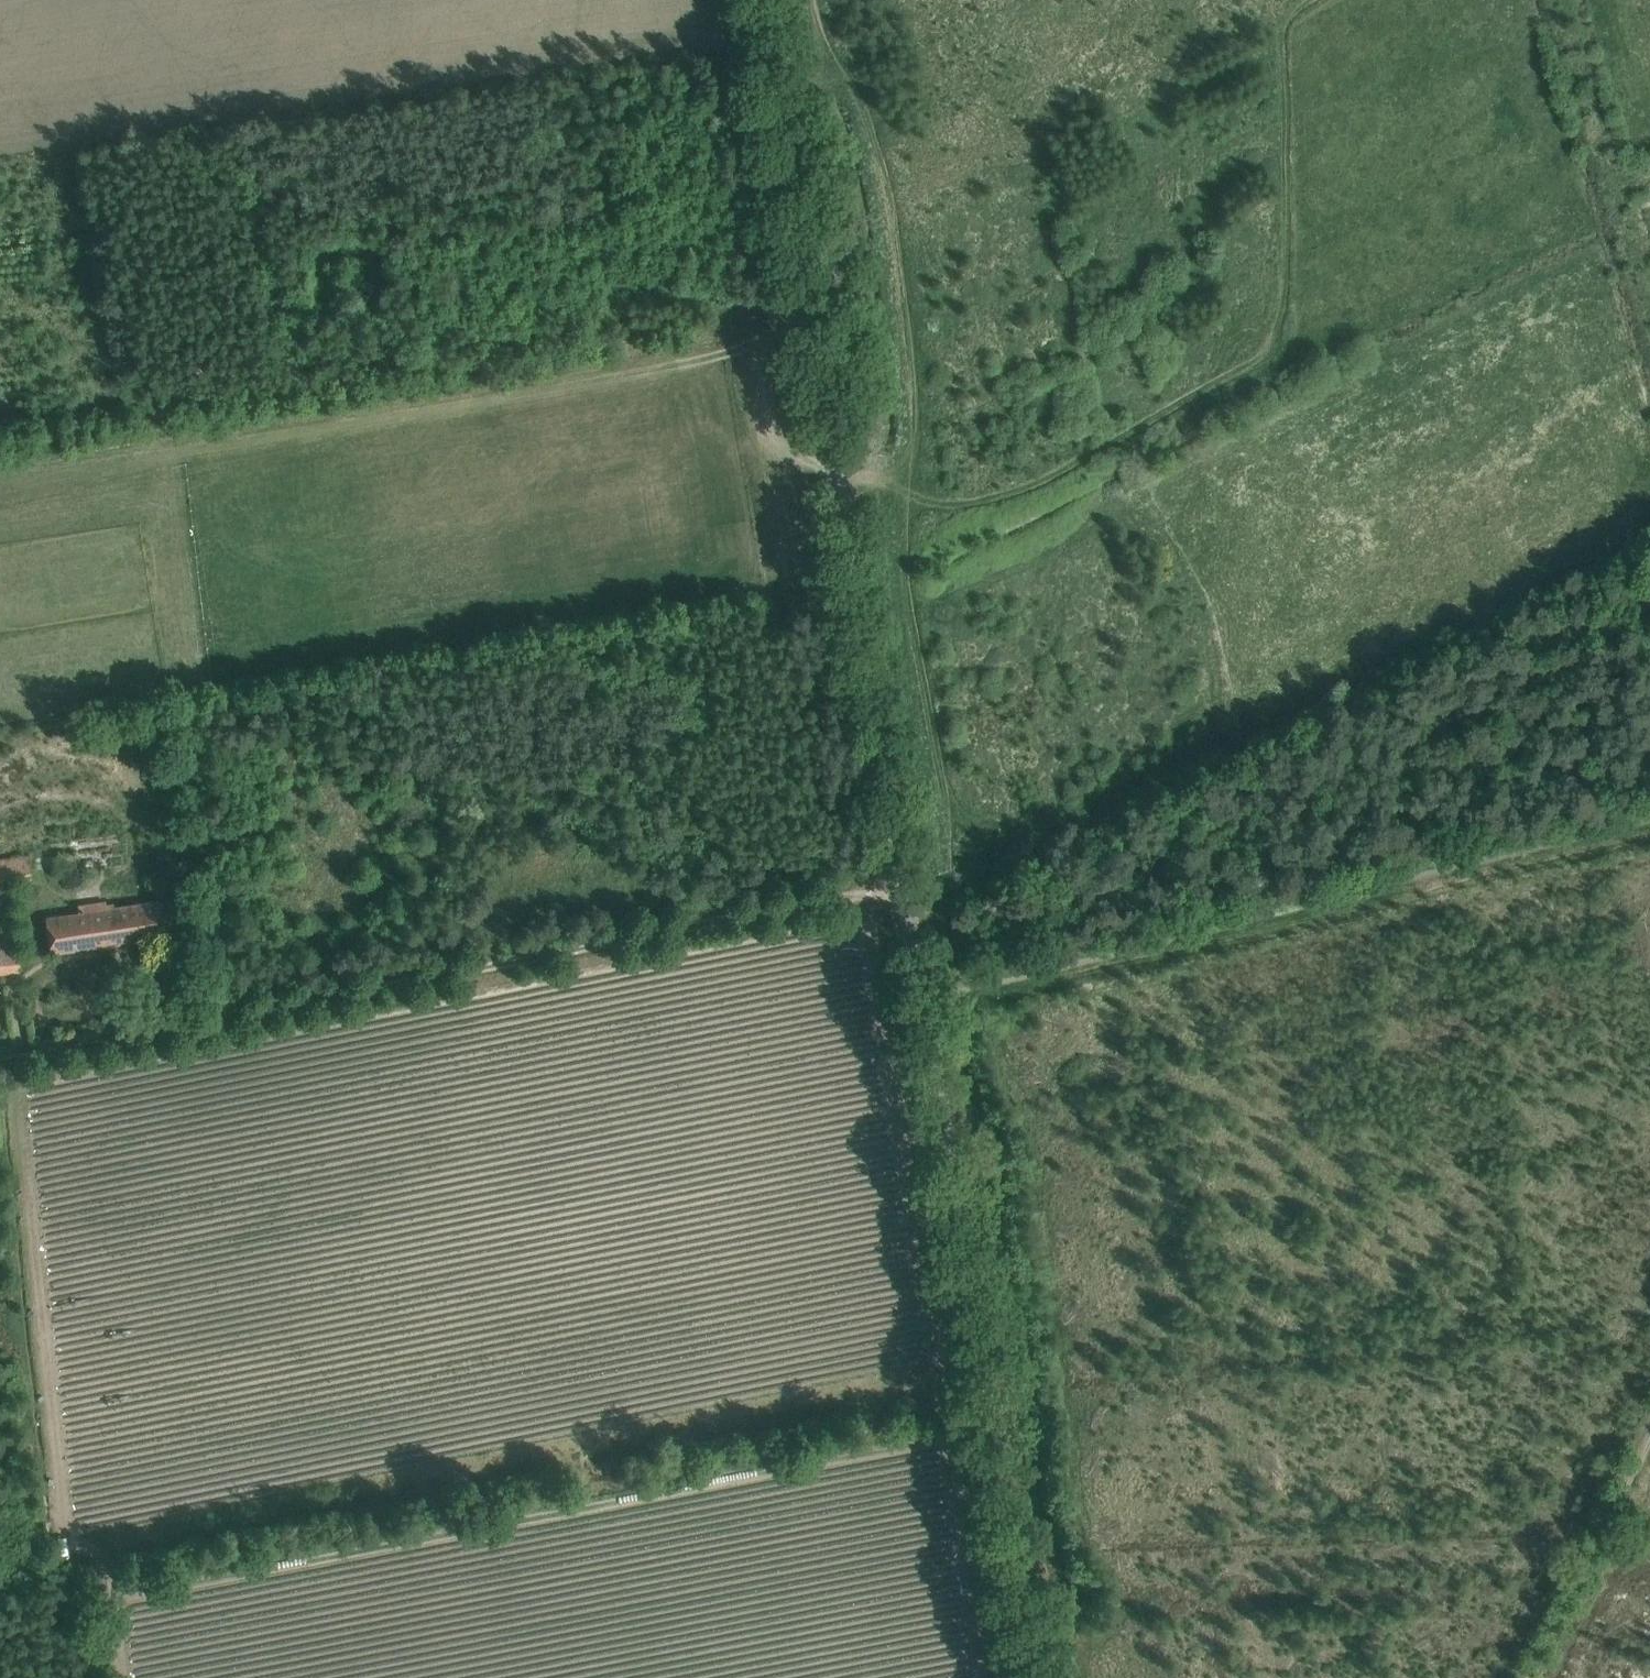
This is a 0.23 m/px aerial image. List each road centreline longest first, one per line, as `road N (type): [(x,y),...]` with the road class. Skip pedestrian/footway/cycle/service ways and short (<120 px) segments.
road 1 (unclassified): [(1038,1677),(756,0)]
road 2 (track): [(1649,1440),(1528,1677)]

